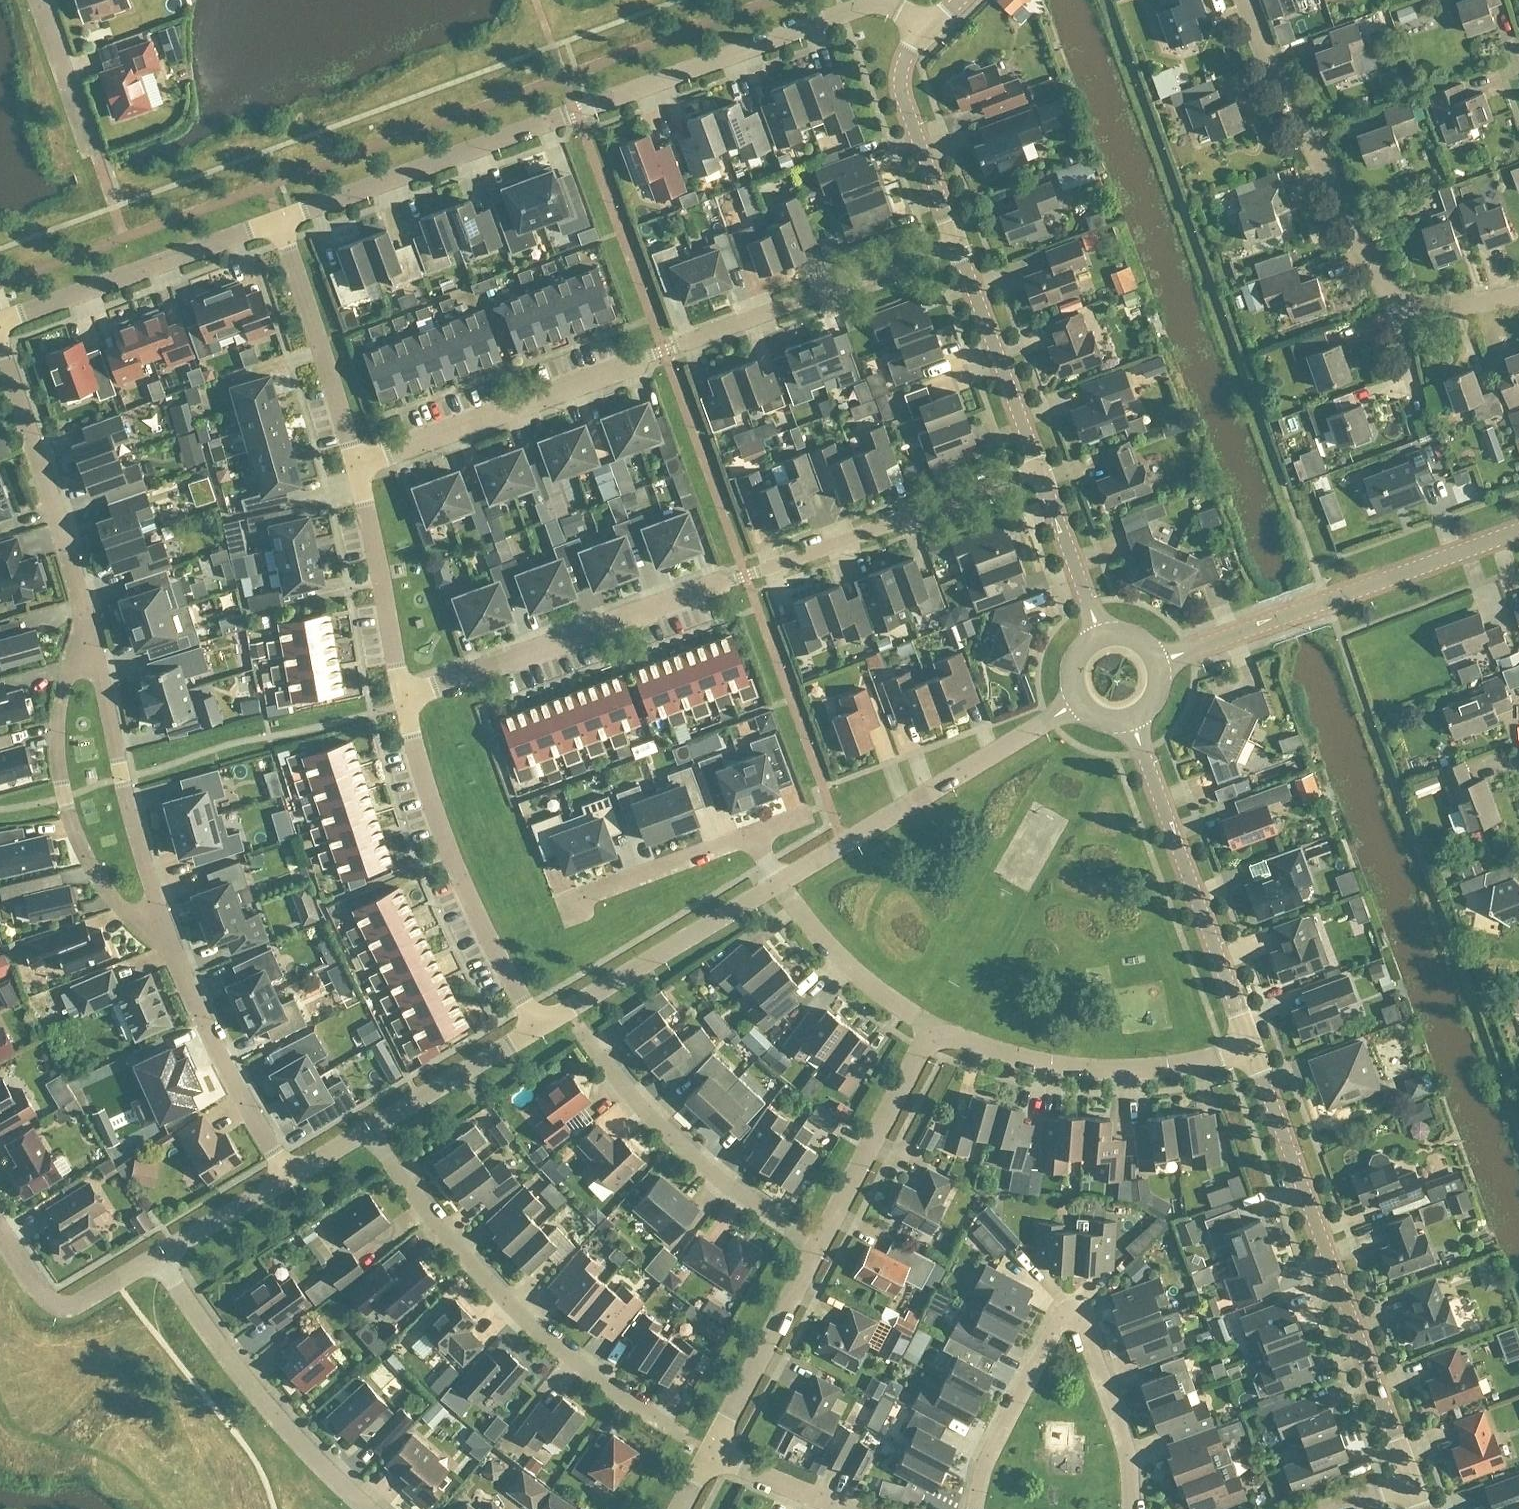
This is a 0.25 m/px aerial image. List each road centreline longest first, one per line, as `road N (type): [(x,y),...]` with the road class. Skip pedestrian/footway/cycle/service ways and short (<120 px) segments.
road 1 (residential): [(277,222),(874,4),(928,30)]
road 2 (residential): [(404,704),(1037,470)]
road 3 (residential): [(355,467),(956,245)]
road 4 (tertiary): [(1410,1487),(1251,1057)]
road 5 (residential): [(685,1441),(471,1286),(363,1135)]
road 6 (residential): [(1129,1508),(1123,1445),(1080,1316),(1069,1314),(1057,1323),(984,1460),(973,1508)]
road 7 (residential): [(1156,668),(1518,531)]
road 8 (tertiary): [(1251,1057),(1129,723)]
road 9 (residential): [(166,943),(93,876),(64,800),(57,714),(86,630)]
road 10 (residential): [(404,704),(438,828),(535,1028)]
road 11 (residential): [(1398,313),(1265,61),(1242,0)]
road 12 (residential): [(778,886),(1075,705)]
road 13 (residential): [(931,1029),(1018,1062),(1103,1074),(1251,1057)]
road 14 (residential): [(366,1508),(225,1360),(157,1261)]
road 15 (residential): [(814,1247),(713,1183),(641,1114),(578,1031)]
road 16 (residential): [(166,943),(86,630)]
road 17 (residential): [(0,324),(277,222)]
road 18 (residential): [(86,630),(0,354)]
road 19 (residential): [(535,1028),(778,886)]
road 20 (residential): [(287,1177),(166,943)]
road 21 (residential): [(277,222),(355,467)]
road 22 (residential): [(814,1247),(931,1029)]
road 23 (residential): [(355,467),(404,704)]
road 24 (tertiary): [(1037,470),(956,245)]
road 25 (tertiary): [(956,245),(900,95),(903,65),(928,30)]
road 26 (residential): [(712,1456),(814,1247)]
road 27 (residential): [(931,1029),(854,972),(778,886)]
road 28 (residential): [(157,1261),(65,1311),(39,1298),(0,1235)]
road 29 (residential): [(363,1135),(535,1028)]
road 30 (residential): [(563,907),(752,837)]
road 31 (tertiary): [(1098,639),(1037,470)]
road 32 (residential): [(39,0),(90,153)]
road 33 (residential): [(287,1177),(157,1261)]
road 34 (residential): [(843,1508),(712,1456)]
road 35 (residential): [(1398,313),(1518,297)]

